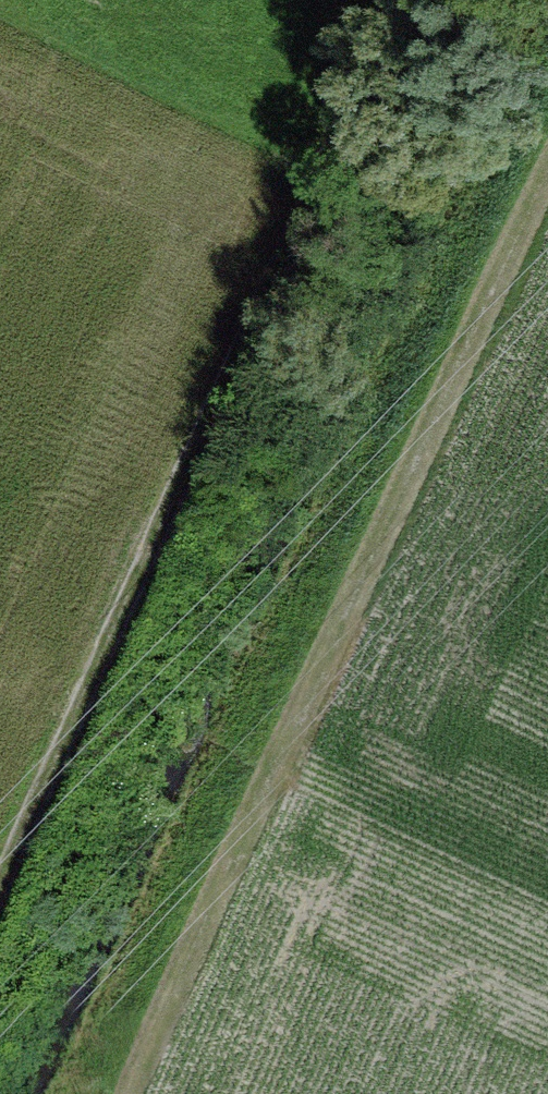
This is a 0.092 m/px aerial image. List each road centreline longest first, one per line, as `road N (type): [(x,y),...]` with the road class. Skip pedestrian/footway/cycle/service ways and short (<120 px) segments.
road 1 (track): [(419,0),(0,923)]
road 2 (track): [(164,1093),(547,244)]

